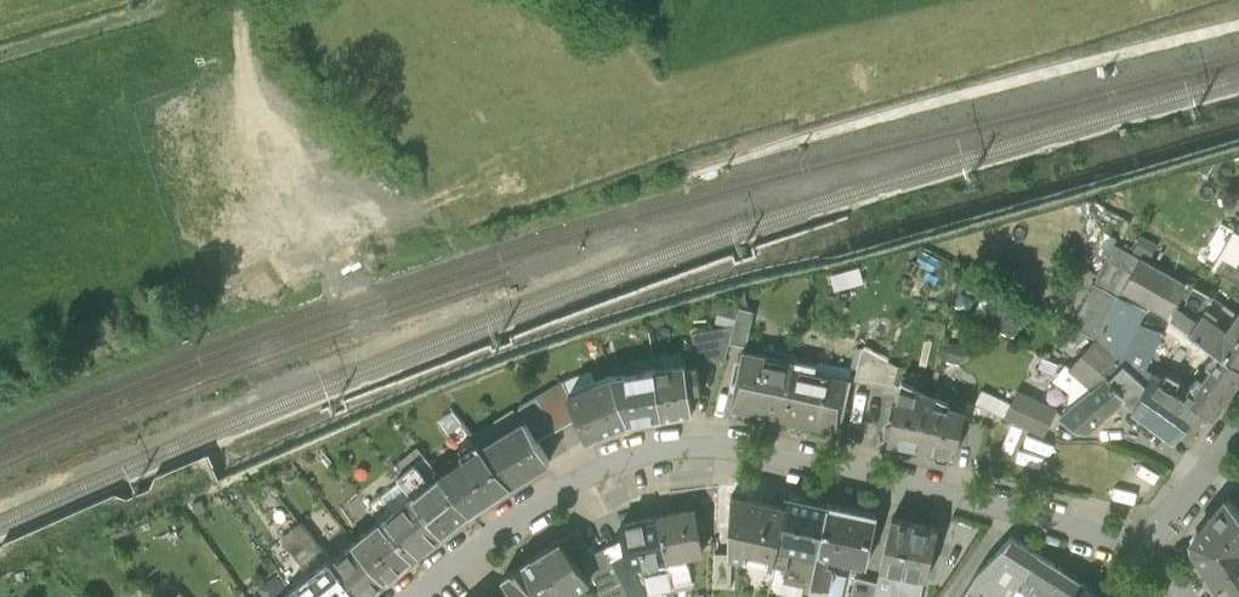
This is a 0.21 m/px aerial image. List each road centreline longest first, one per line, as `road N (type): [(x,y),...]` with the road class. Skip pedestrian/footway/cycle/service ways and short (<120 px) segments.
road 1 (residential): [(413,596),(543,498),(615,460),(671,446),(736,447),(1145,550)]
road 2 (residential): [(1145,550),(1238,429)]

